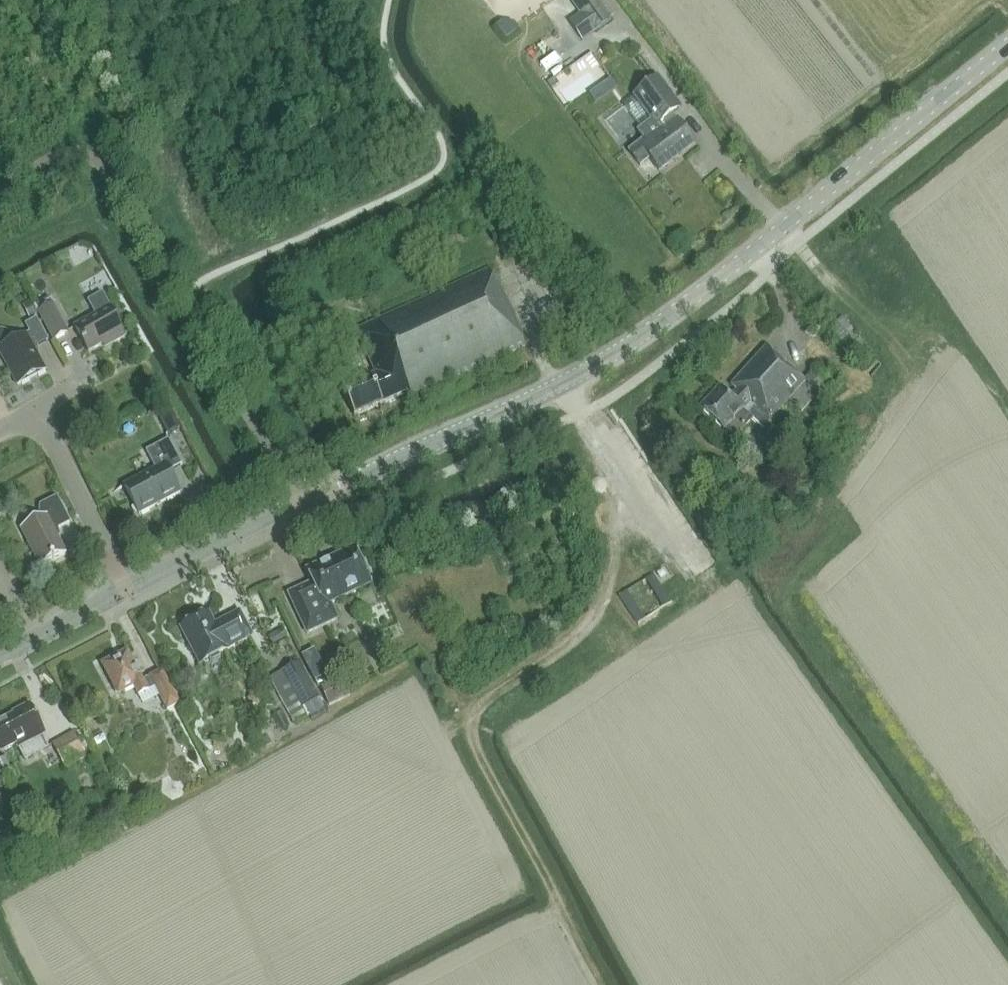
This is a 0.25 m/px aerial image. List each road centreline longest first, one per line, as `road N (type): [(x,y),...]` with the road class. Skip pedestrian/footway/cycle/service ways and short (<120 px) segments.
road 1 (tertiary): [(131,590),(566,384),(645,335),(1007,45)]
road 2 (track): [(566,384),(604,492),(616,582),(599,623),(490,711),(477,746),(603,984)]
road 3 (track): [(293,507),(102,153),(57,157),(0,186)]
road 4 (residential): [(131,590),(35,411)]
road 5 (tertiary): [(0,660),(131,590)]

